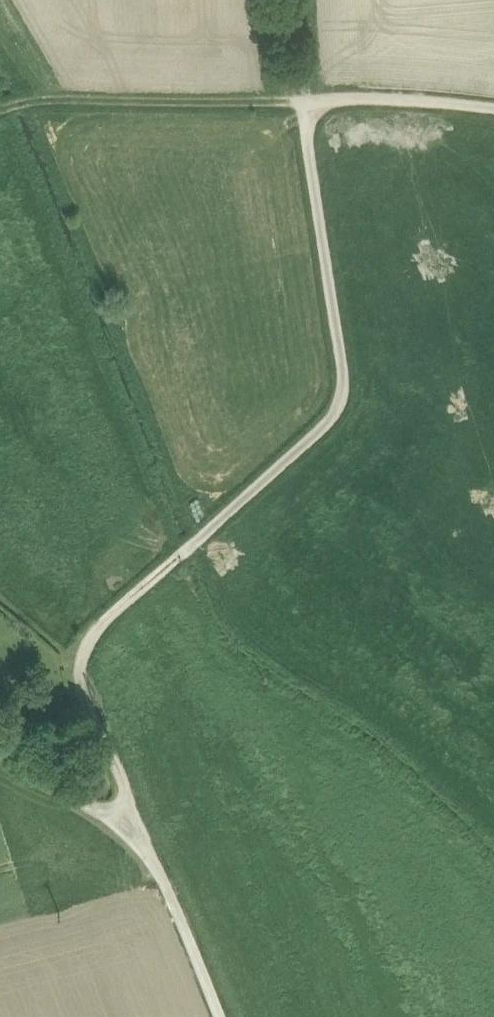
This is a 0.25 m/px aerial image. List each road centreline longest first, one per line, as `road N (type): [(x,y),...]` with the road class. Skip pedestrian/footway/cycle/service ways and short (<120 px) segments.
road 1 (unclassified): [(303,101),(344,402),(93,638),(82,658),(141,829),(220,1016)]
road 2 (track): [(0,110),(43,101),(303,101)]
road 3 (track): [(493,105),(366,96),(303,101)]
road 4 (track): [(0,747),(141,829)]

